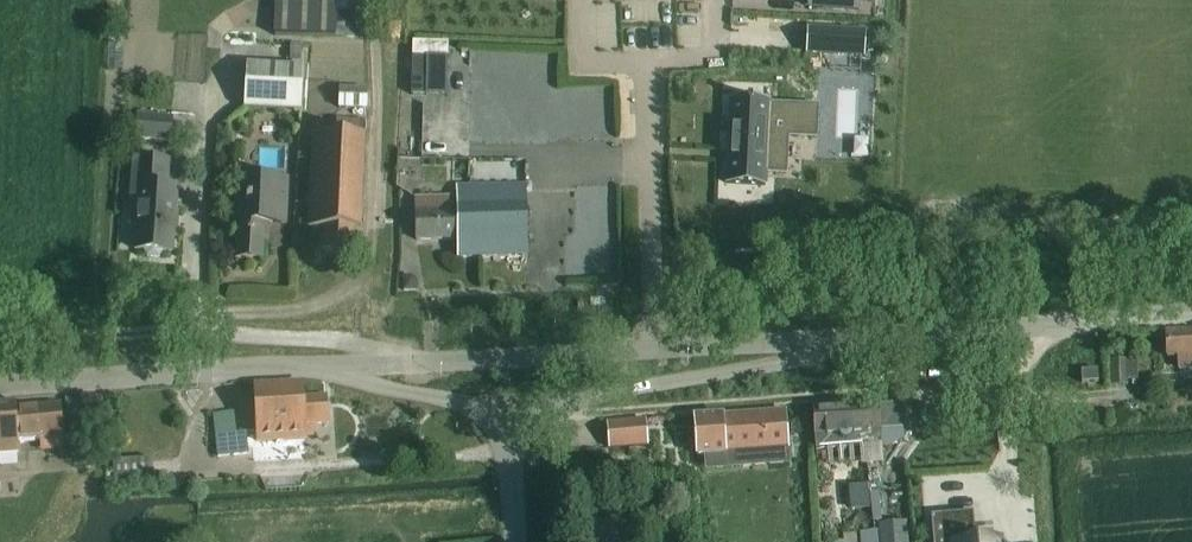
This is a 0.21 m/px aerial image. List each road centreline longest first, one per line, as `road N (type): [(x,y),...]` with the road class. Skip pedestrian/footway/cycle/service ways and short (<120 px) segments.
road 1 (unclassified): [(860,336),(795,359),(507,412)]
road 2 (tertiary): [(316,366),(656,349)]
road 3 (tertiary): [(860,336),(1191,316)]
road 4 (tertiary): [(0,384),(316,366)]
road 5 (residential): [(656,349),(648,61)]
road 6 (tertiary): [(656,349),(860,336)]
road 7 (unclassified): [(507,412),(316,366)]
road 8 (unclassified): [(515,541),(507,412)]
road 9 (residential): [(580,0),(582,63),(648,61)]
road 10 (residential): [(648,61),(715,59),(713,0)]

